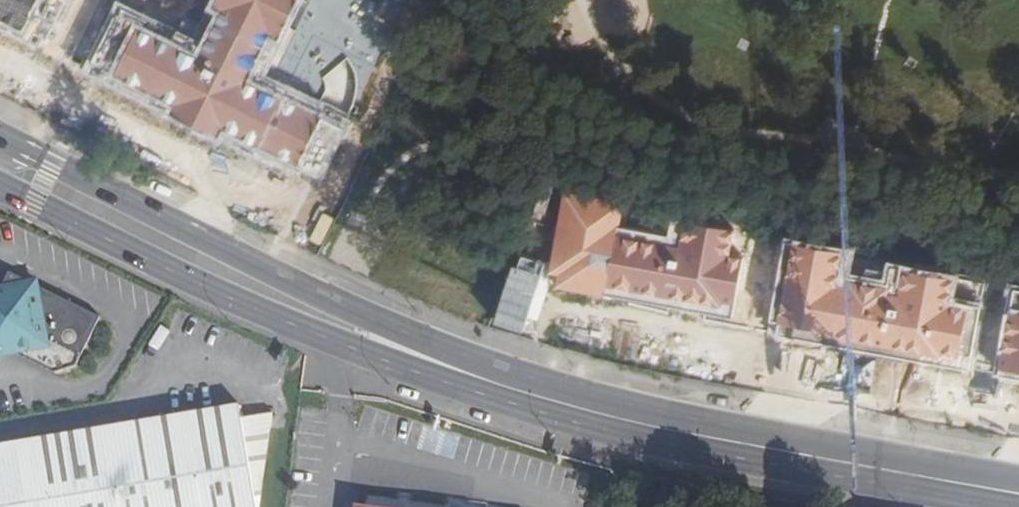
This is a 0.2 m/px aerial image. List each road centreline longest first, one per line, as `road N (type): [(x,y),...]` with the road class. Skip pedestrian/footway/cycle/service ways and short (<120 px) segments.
road 1 (primary): [(1018,494),(583,411),(427,359)]
road 2 (primary): [(427,359),(364,317),(0,138)]
road 3 (primary): [(0,188),(334,342),(427,359)]

